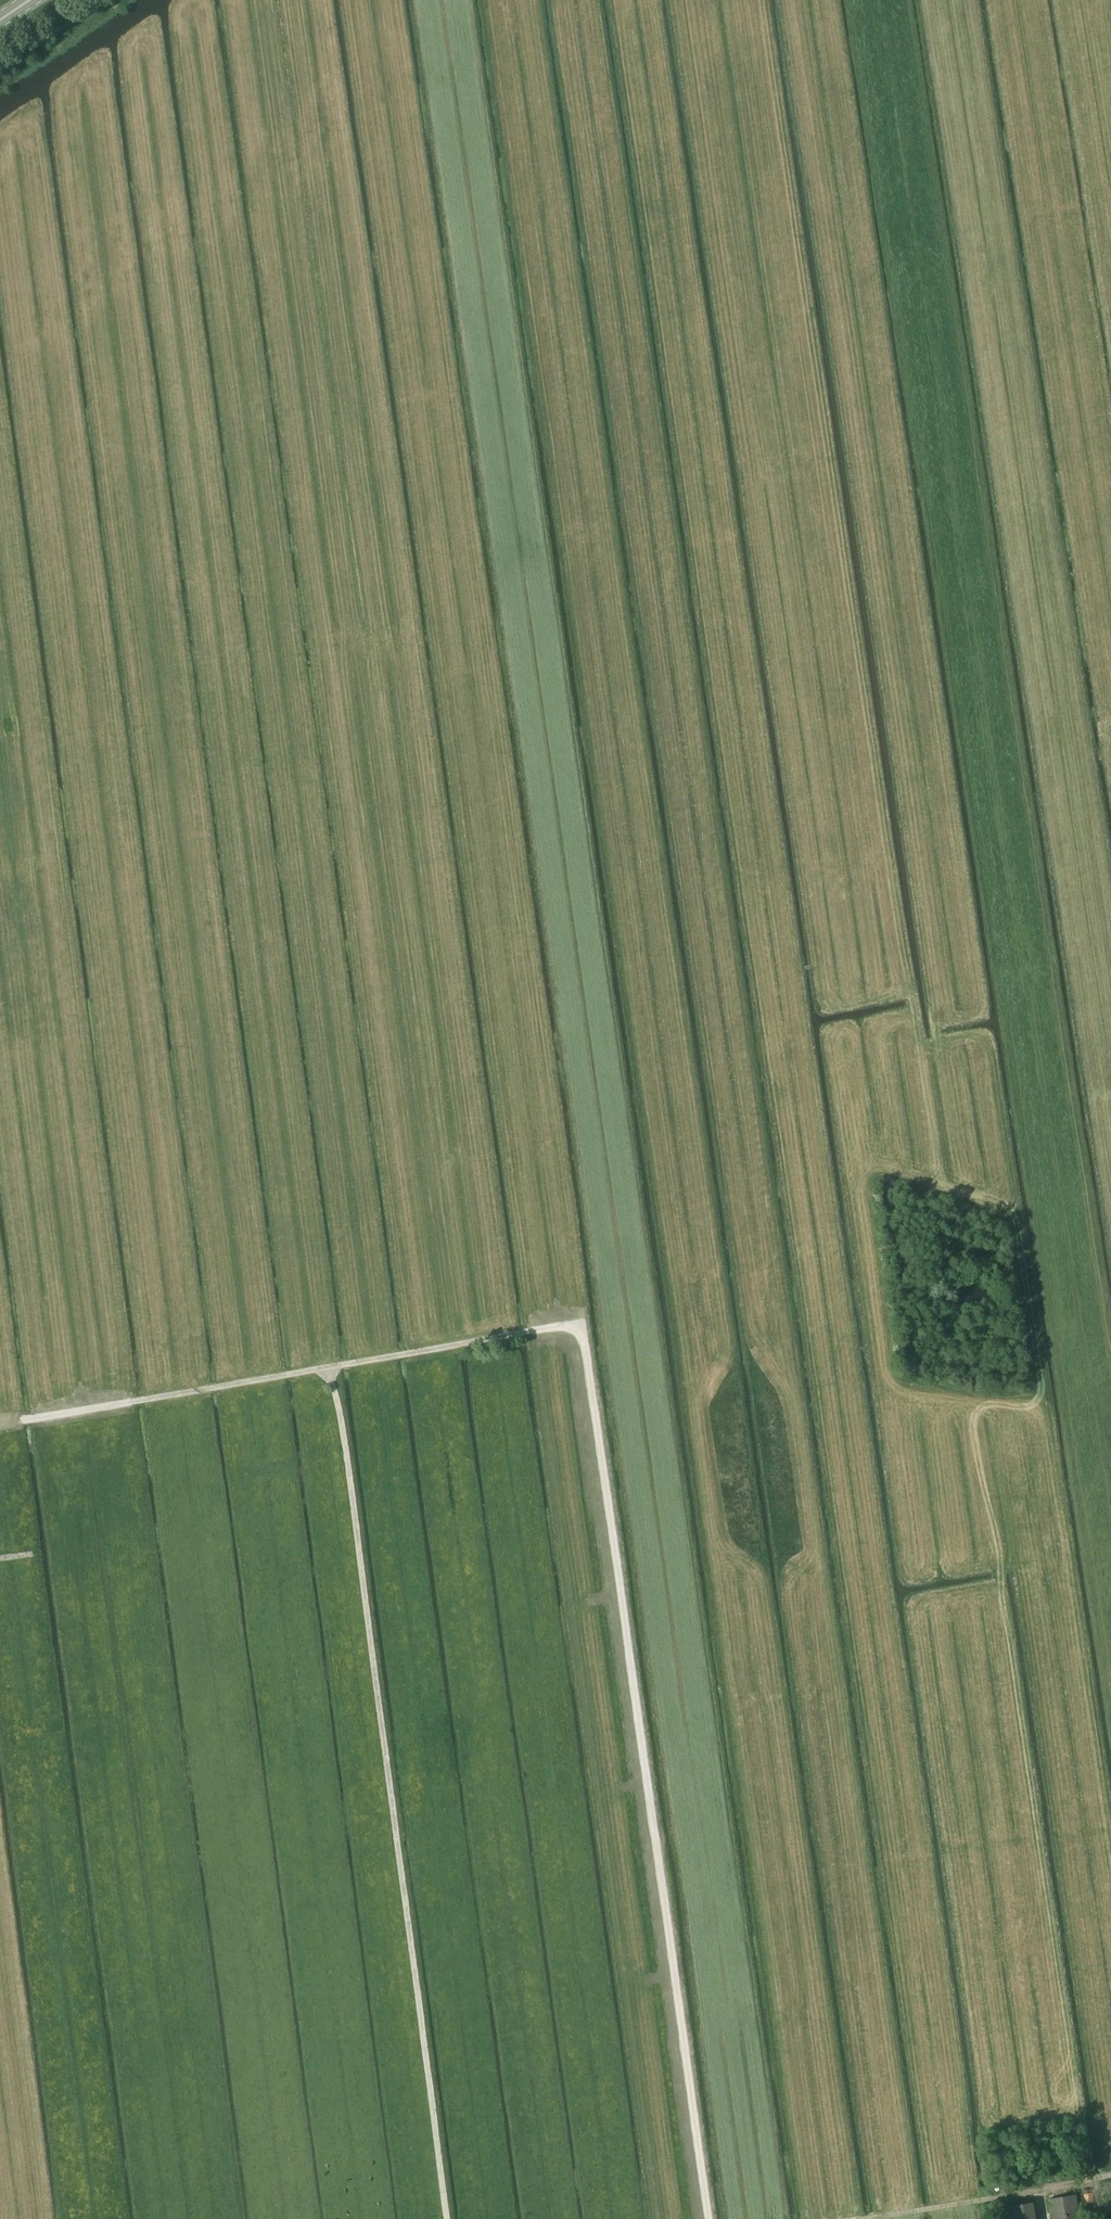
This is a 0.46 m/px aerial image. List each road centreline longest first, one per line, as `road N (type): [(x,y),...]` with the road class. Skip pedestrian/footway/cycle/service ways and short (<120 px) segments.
road 1 (track): [(448,2218),(331,1367)]
road 2 (track): [(114,1403),(529,1331)]
road 3 (track): [(0,88),(128,0)]

